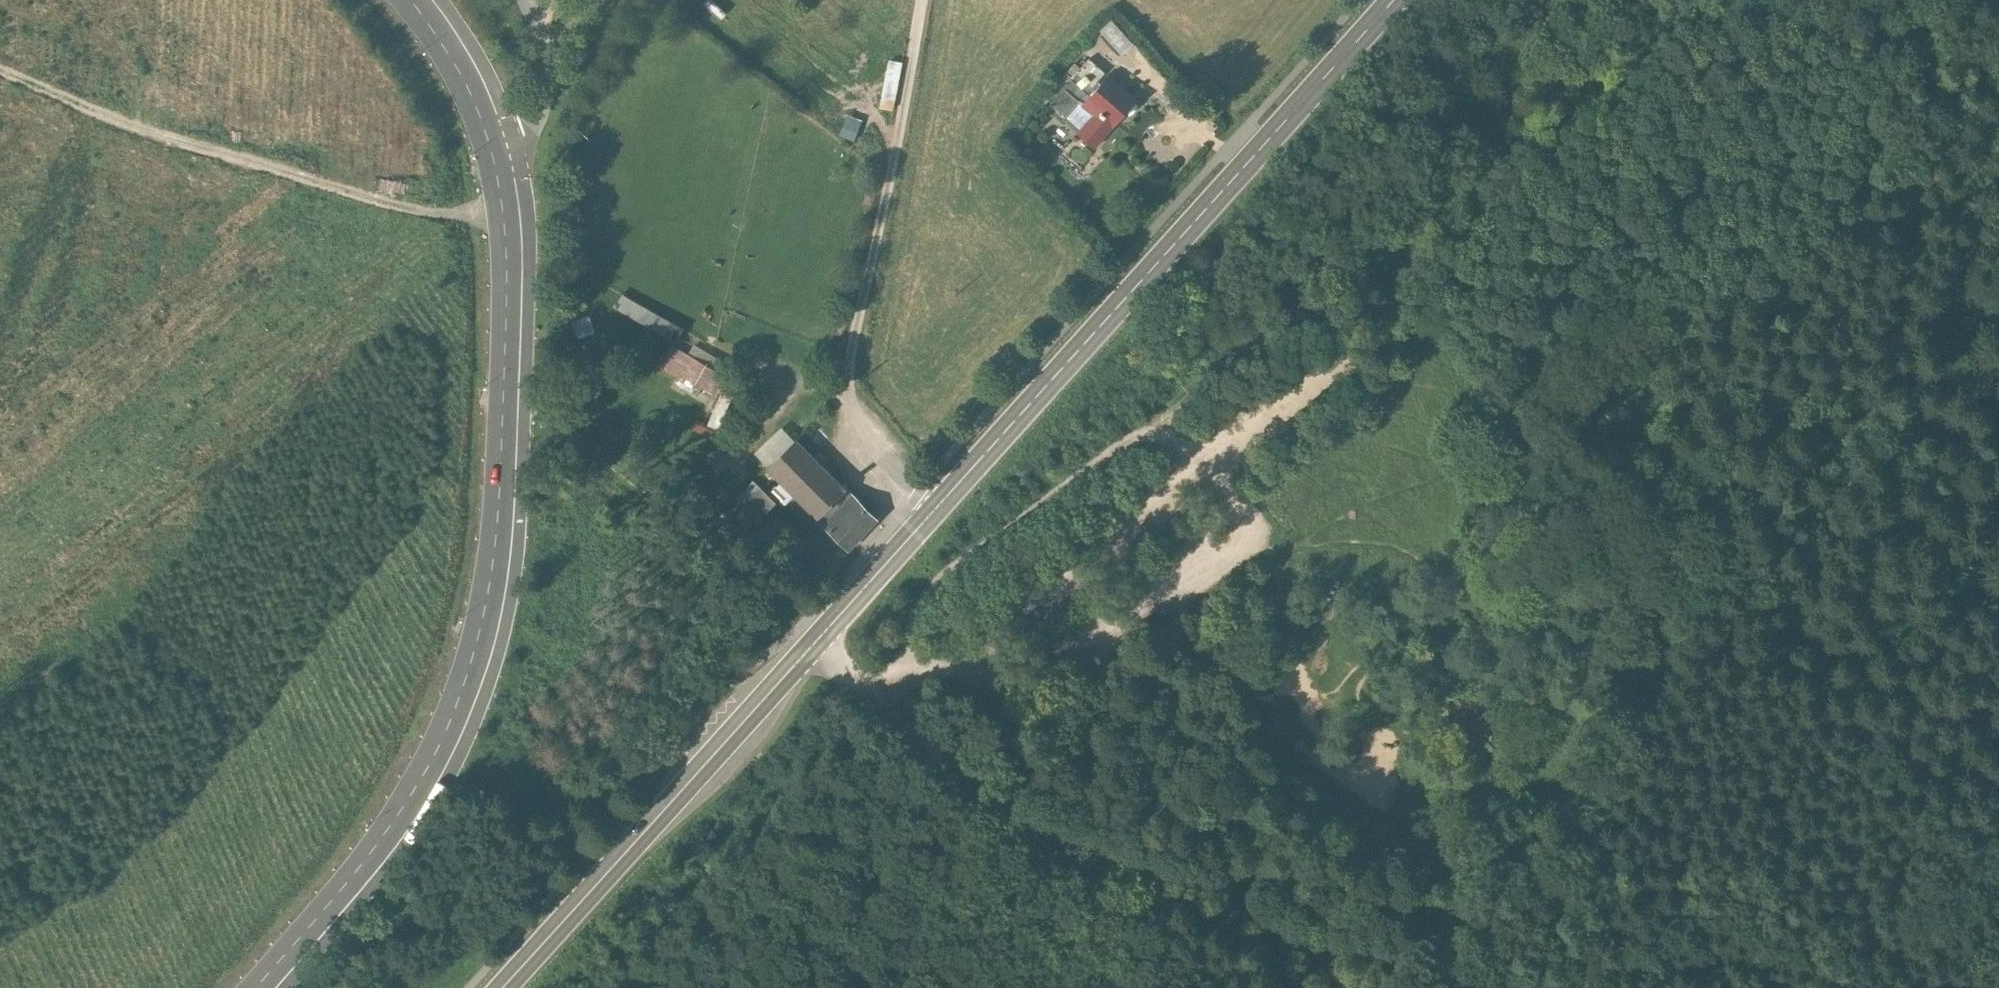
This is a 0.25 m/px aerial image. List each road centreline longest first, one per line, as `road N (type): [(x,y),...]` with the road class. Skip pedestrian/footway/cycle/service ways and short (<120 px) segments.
road 1 (secondary): [(1401,0),(1104,314),(816,645),(490,987)]
road 2 (unclassified): [(255,987),(353,874),(430,766),(482,637),(505,469),(503,215),(495,151),(465,77),(408,0)]
road 3 (track): [(1686,0),(930,584),(919,600),(909,669)]
road 4 (track): [(1357,987),(1288,920),(1211,875),(994,791),(929,744),(878,690)]
road 5 (track): [(933,509),(866,450),(848,407),(851,347),(924,0)]
road 6 (track): [(503,215),(361,197),(173,141),(0,71)]
road 7 (track): [(655,987),(724,924),(817,874),(848,794),(880,780),(944,778),(957,767)]
road 8 (track): [(816,645),(809,621),(670,497),(542,416),(506,407)]
road 9 (track): [(1288,920),(1550,987)]

